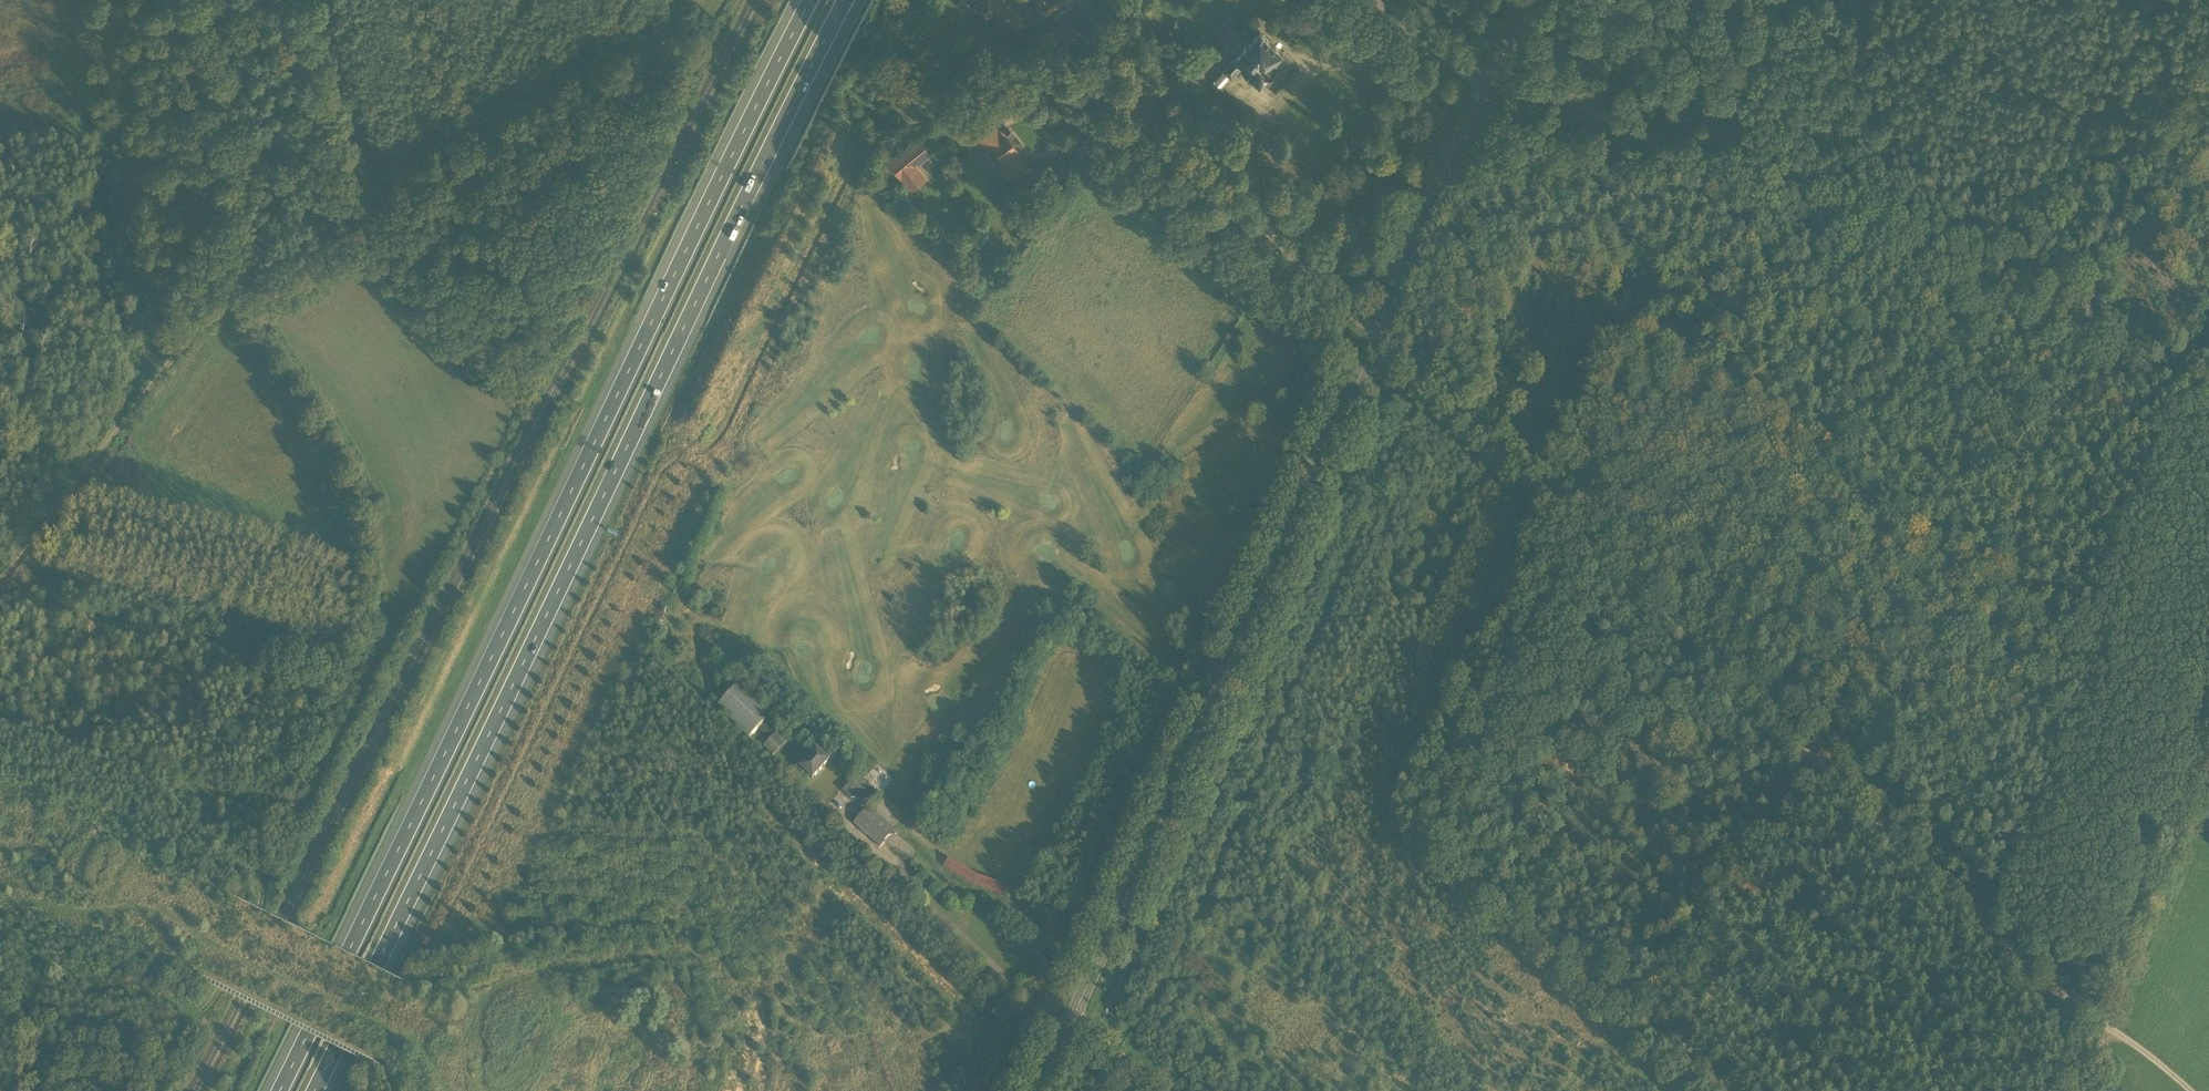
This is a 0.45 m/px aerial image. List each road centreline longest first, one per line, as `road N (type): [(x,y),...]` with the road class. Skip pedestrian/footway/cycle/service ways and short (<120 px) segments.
road 1 (motorway): [(812,0),(279,1090)]
road 2 (motorway): [(314,1090),(847,0)]
road 3 (secondary): [(1069,1025),(1493,78)]
road 4 (track): [(2109,1035),(1375,342)]
road 5 (unclassified): [(2208,396),(1523,80),(1493,78)]
road 6 (track): [(239,286),(705,38)]
road 7 (track): [(239,286),(0,595)]
road 8 (track): [(2109,1035),(2126,970),(2208,774),(2192,739),(2208,696)]
road 9 (track): [(1676,1090),(1436,864)]
road 10 (track): [(200,0),(239,286)]
road 11 (track): [(146,1090),(0,1037)]

